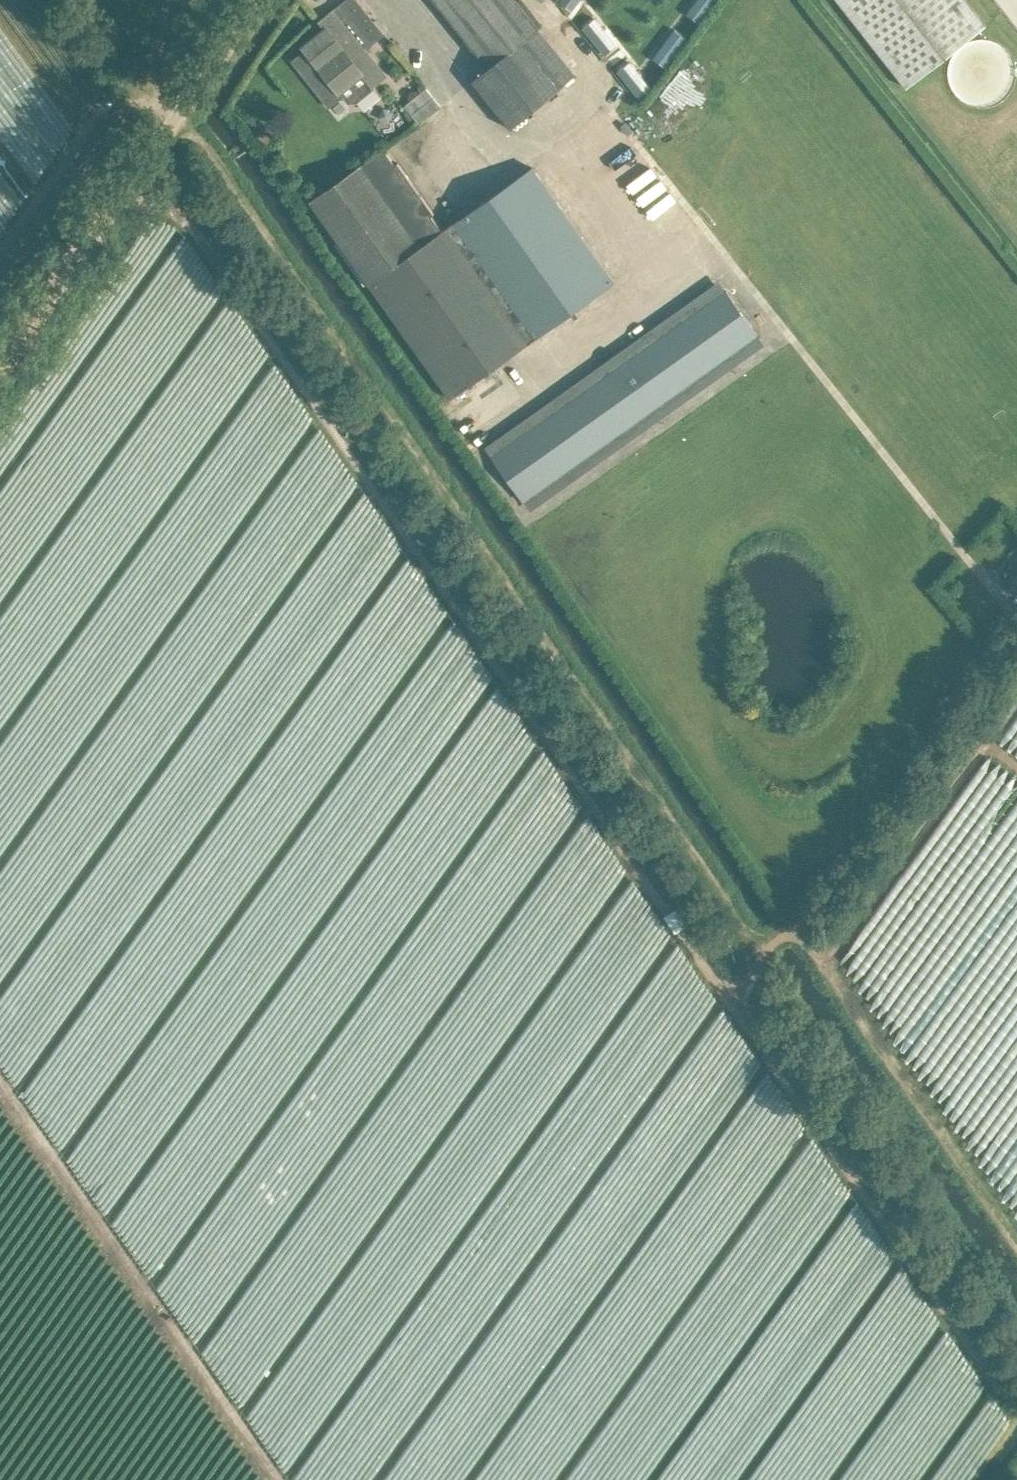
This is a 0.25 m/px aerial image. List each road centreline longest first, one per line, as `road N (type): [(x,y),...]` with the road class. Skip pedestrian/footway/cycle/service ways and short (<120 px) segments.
road 1 (track): [(283,1479),(0,1076)]
road 2 (track): [(169,140),(0,375)]
road 3 (track): [(270,0),(169,140)]

